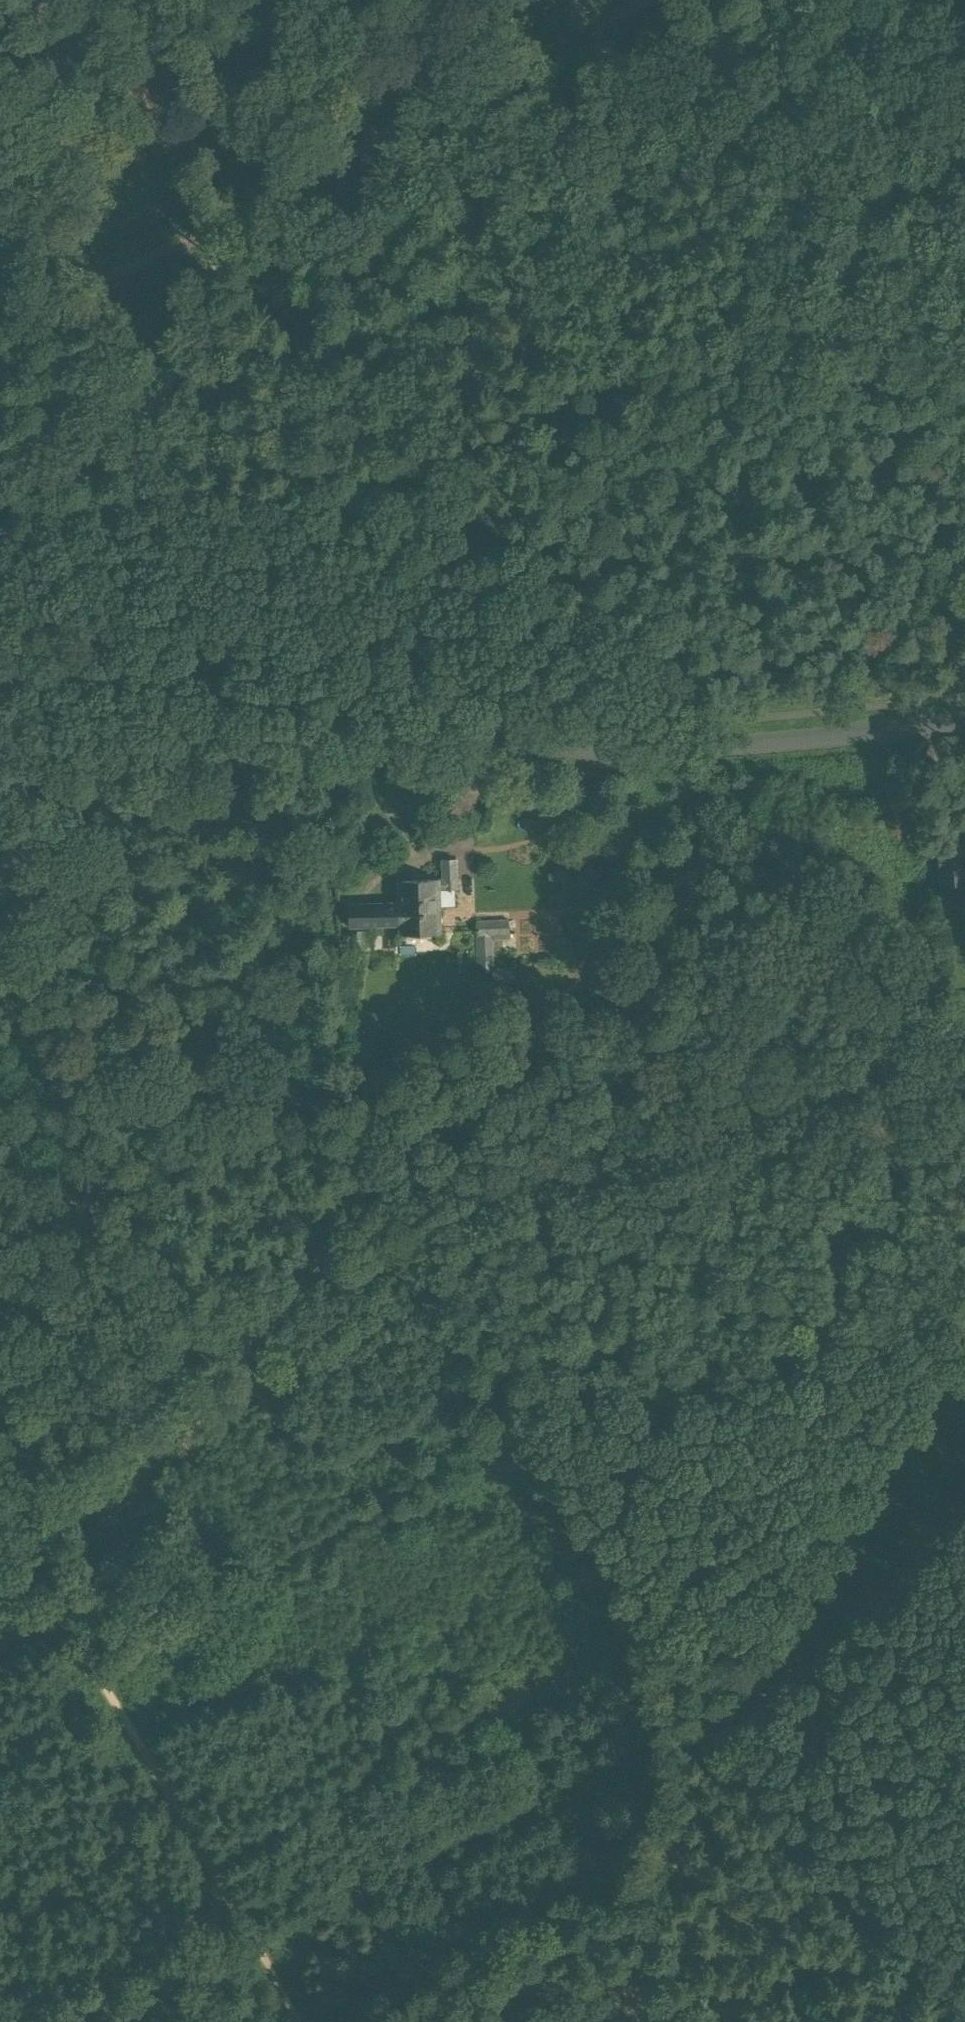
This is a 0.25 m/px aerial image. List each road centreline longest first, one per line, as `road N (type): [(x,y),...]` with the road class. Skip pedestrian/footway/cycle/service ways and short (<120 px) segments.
road 1 (residential): [(964,720),(728,744),(237,764),(0,752)]
road 2 (track): [(210,1865),(96,1674)]
road 3 (track): [(302,2021),(210,1865)]
road 4 (track): [(96,1674),(0,1572)]

